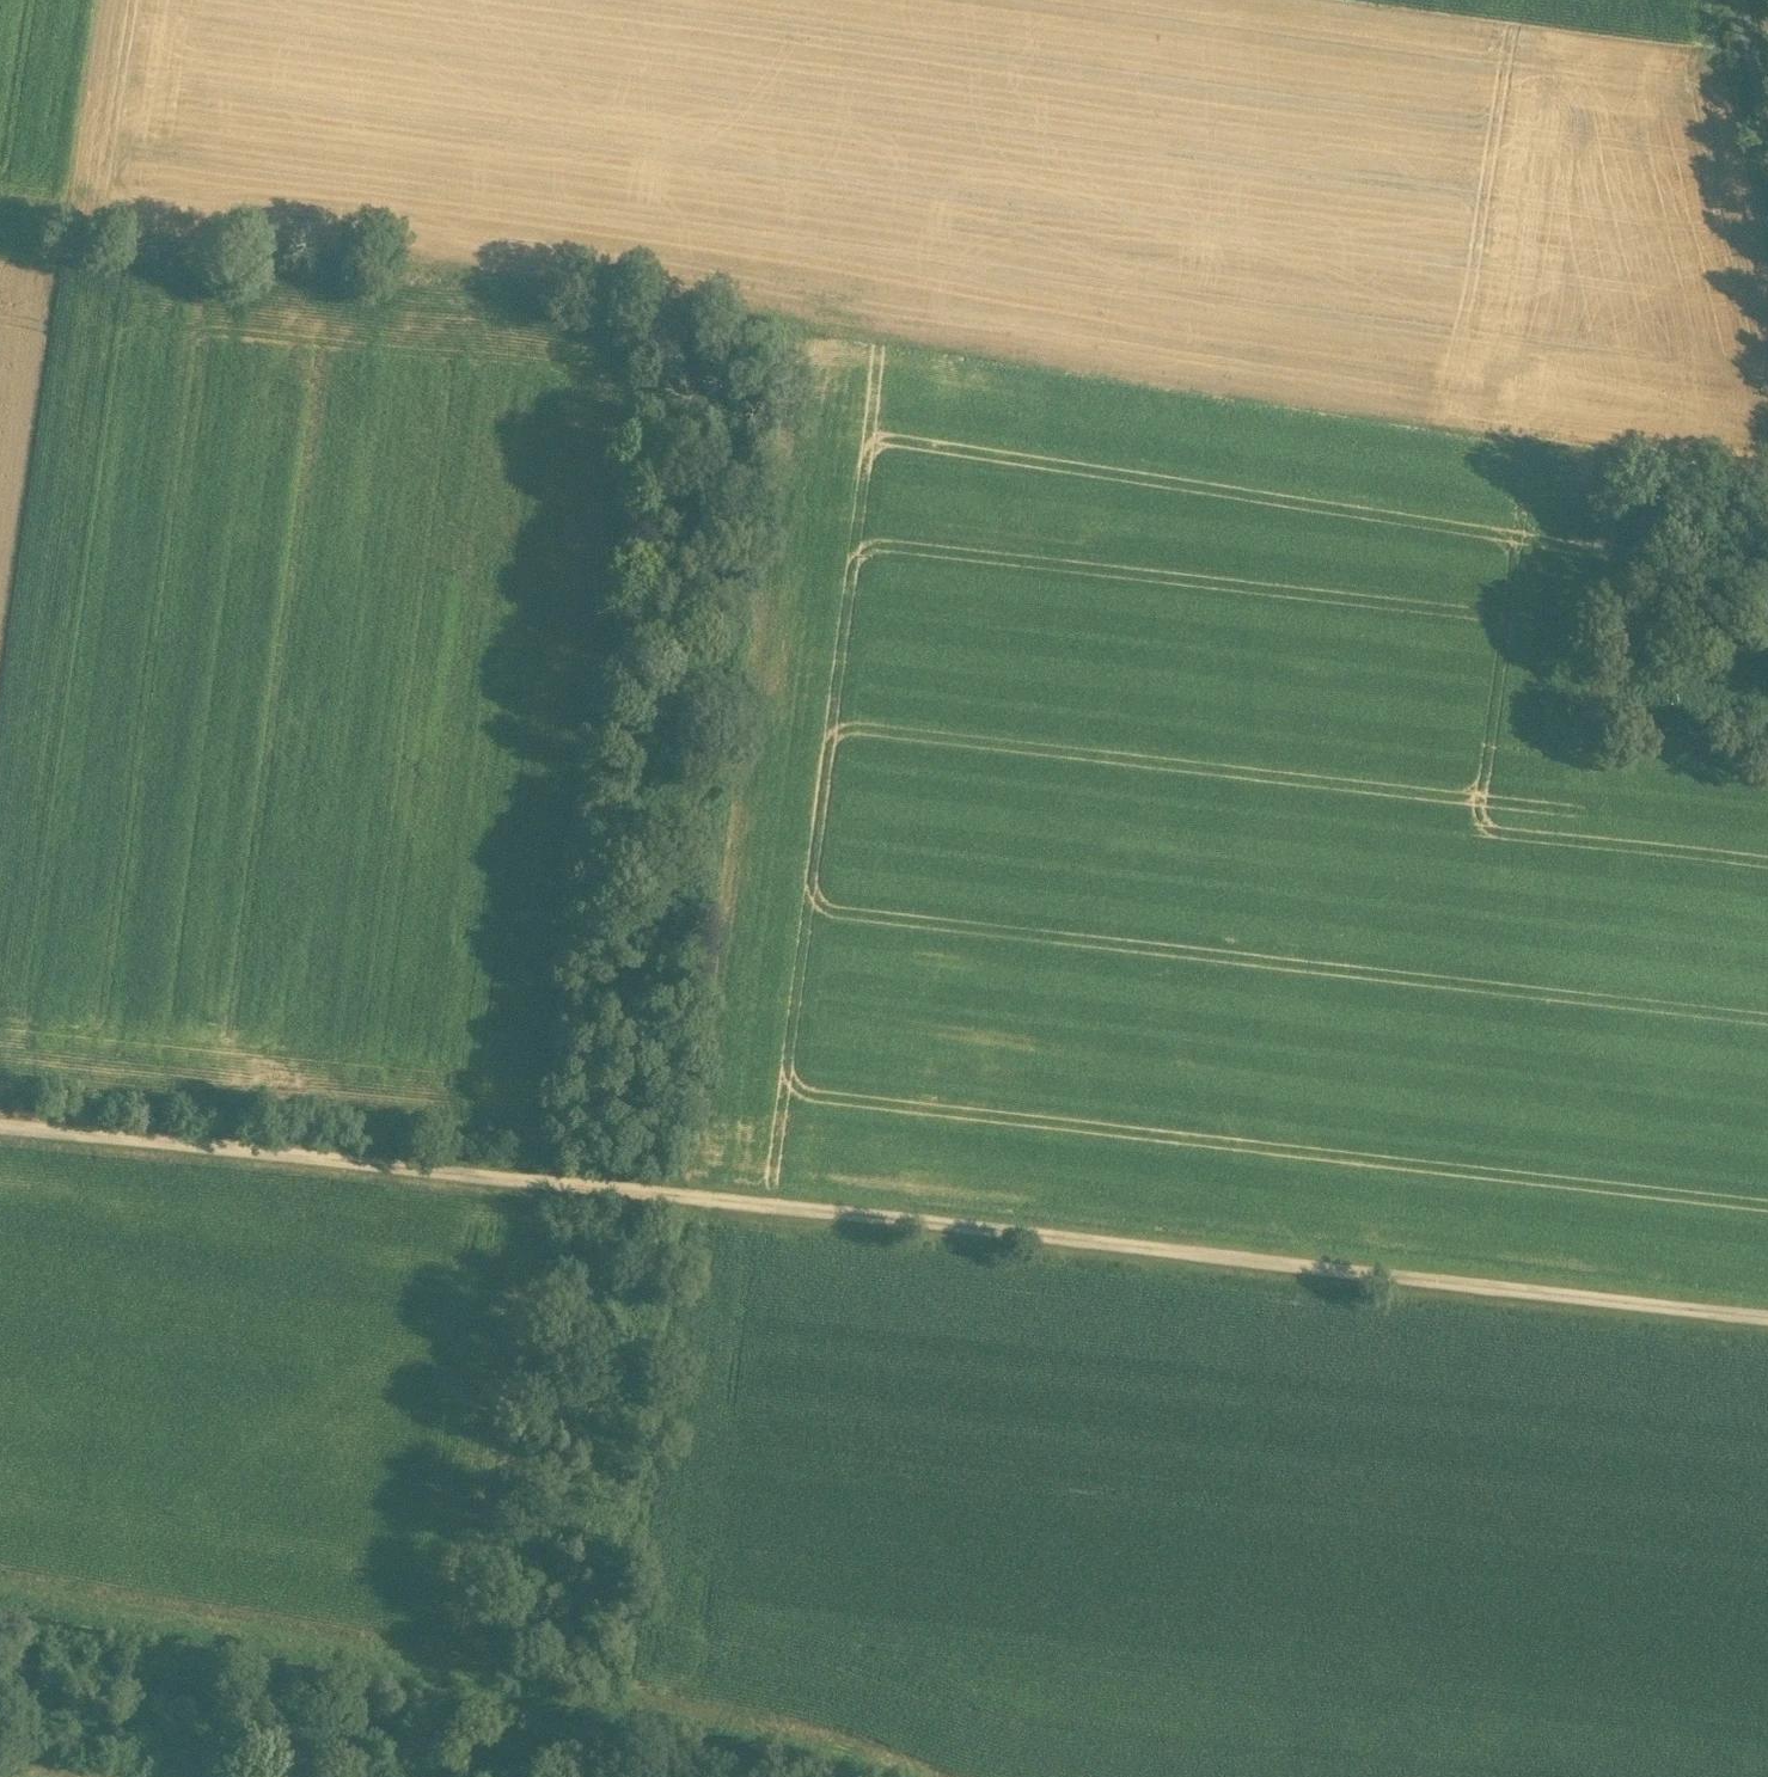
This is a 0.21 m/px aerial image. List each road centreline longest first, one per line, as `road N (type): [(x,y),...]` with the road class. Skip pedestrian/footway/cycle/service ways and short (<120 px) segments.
road 1 (track): [(0,1126),(1767,1320)]

